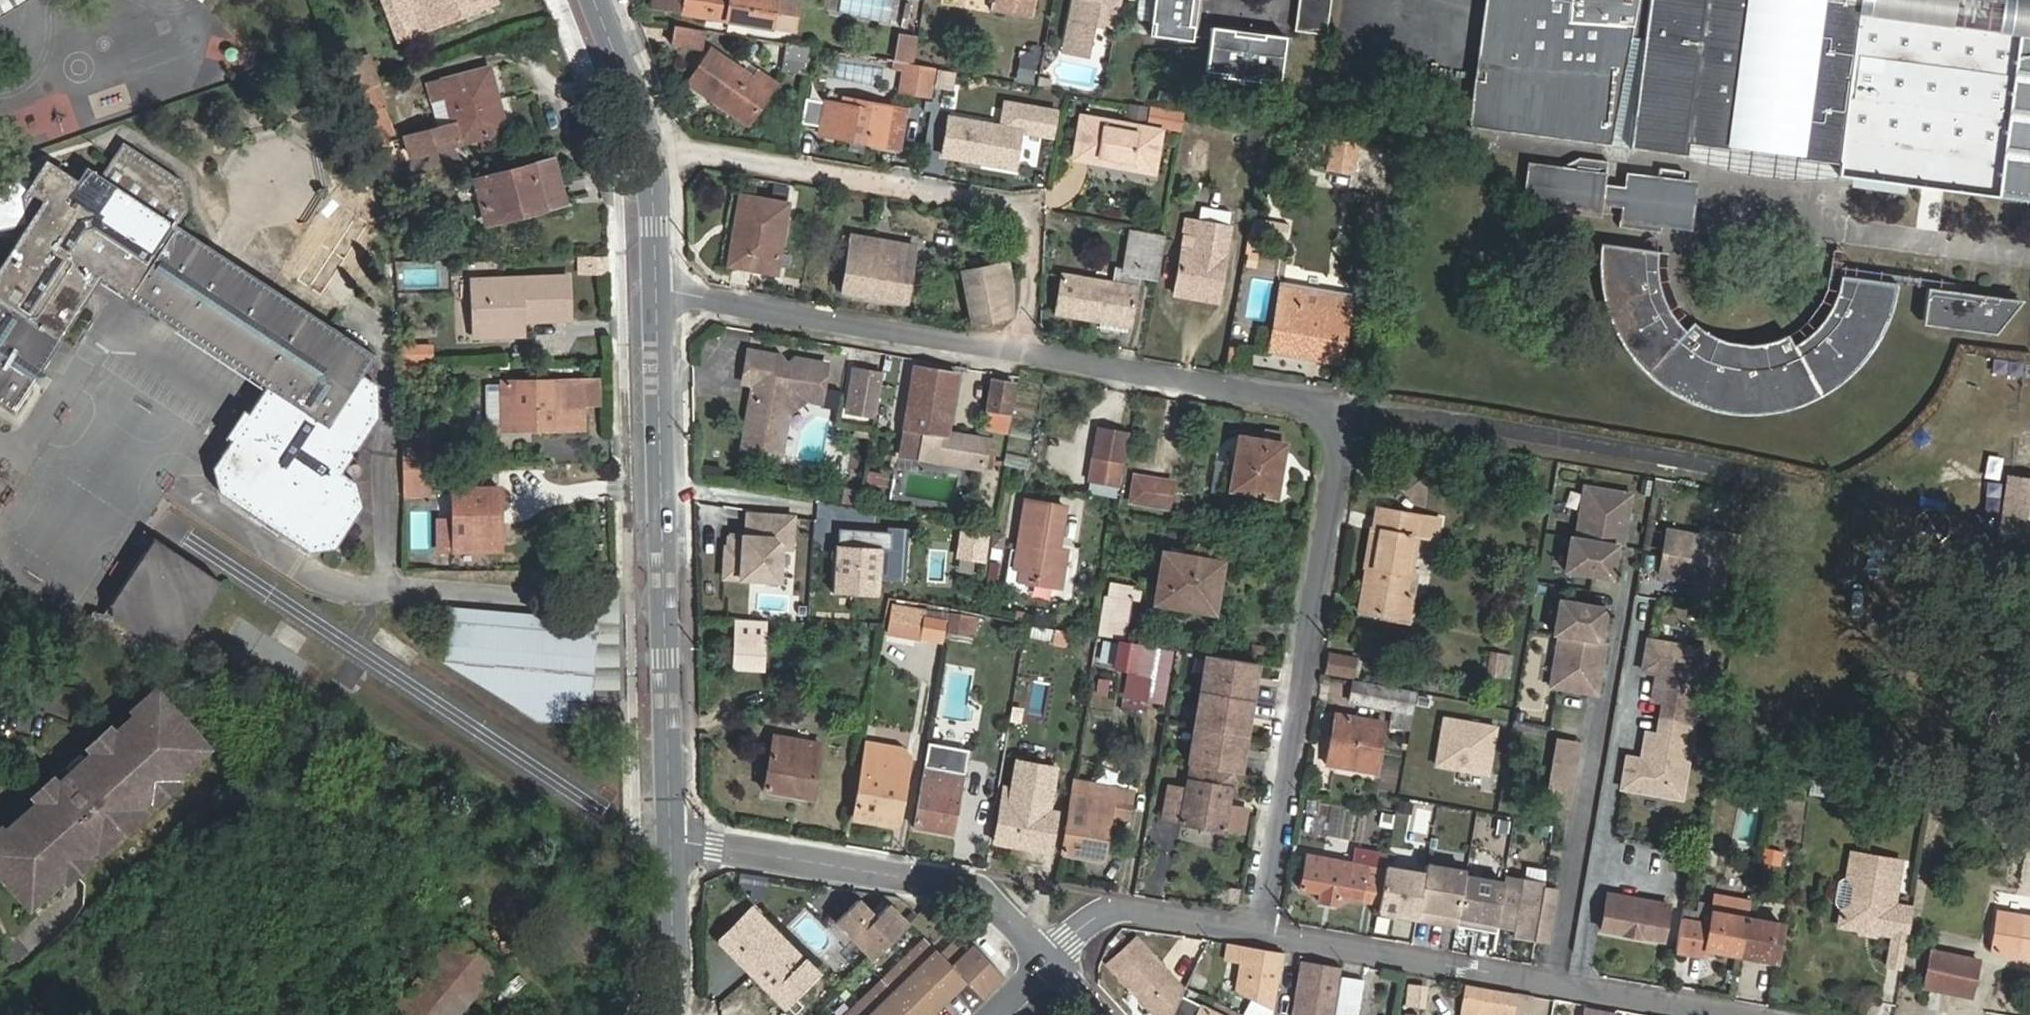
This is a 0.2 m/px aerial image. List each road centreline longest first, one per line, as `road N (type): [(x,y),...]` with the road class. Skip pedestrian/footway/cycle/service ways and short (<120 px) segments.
road 1 (residential): [(1263,929),(1359,403),(657,295)]
road 2 (residential): [(669,833),(657,295)]
road 3 (residential): [(1769,1014),(1263,929)]
road 4 (residential): [(669,833),(974,886),(1045,959)]
road 5 (residential): [(657,295),(646,156),(589,0)]
road 6 (residential): [(1263,929),(1107,908),(1045,959)]
road 7 (residential): [(666,1014),(669,833)]

